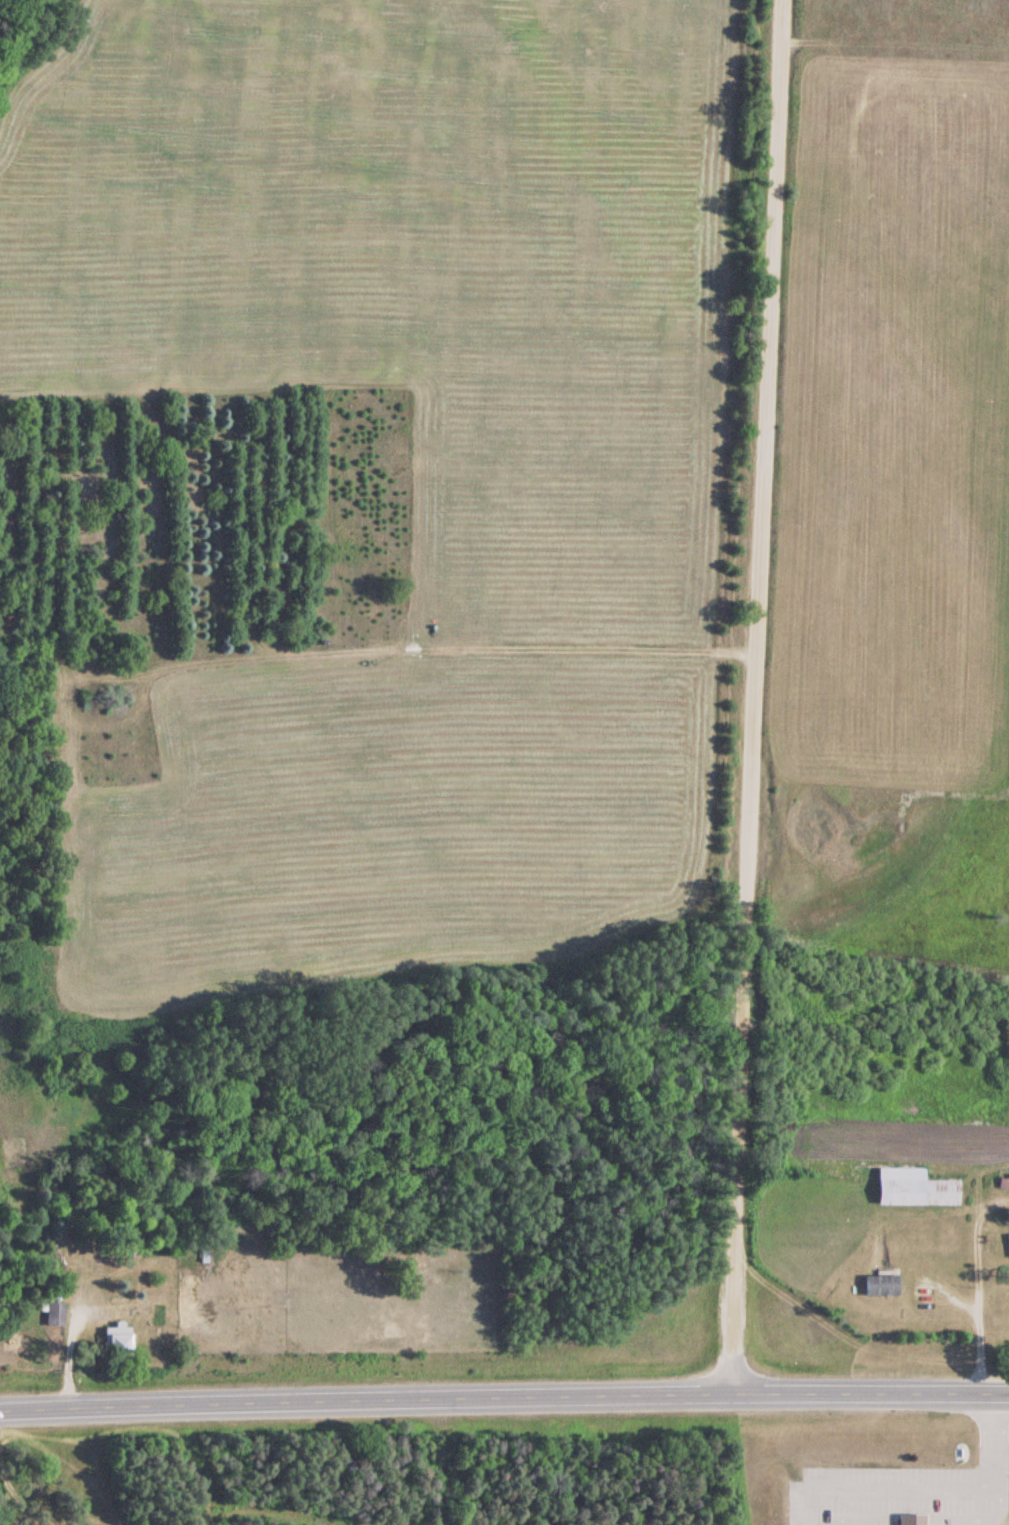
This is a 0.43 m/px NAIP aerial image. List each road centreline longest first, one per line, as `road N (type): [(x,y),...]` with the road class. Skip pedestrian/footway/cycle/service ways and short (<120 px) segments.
road 1 (residential): [(770,0),(728,1394)]
road 2 (secondary): [(1008,1393),(0,1410)]

